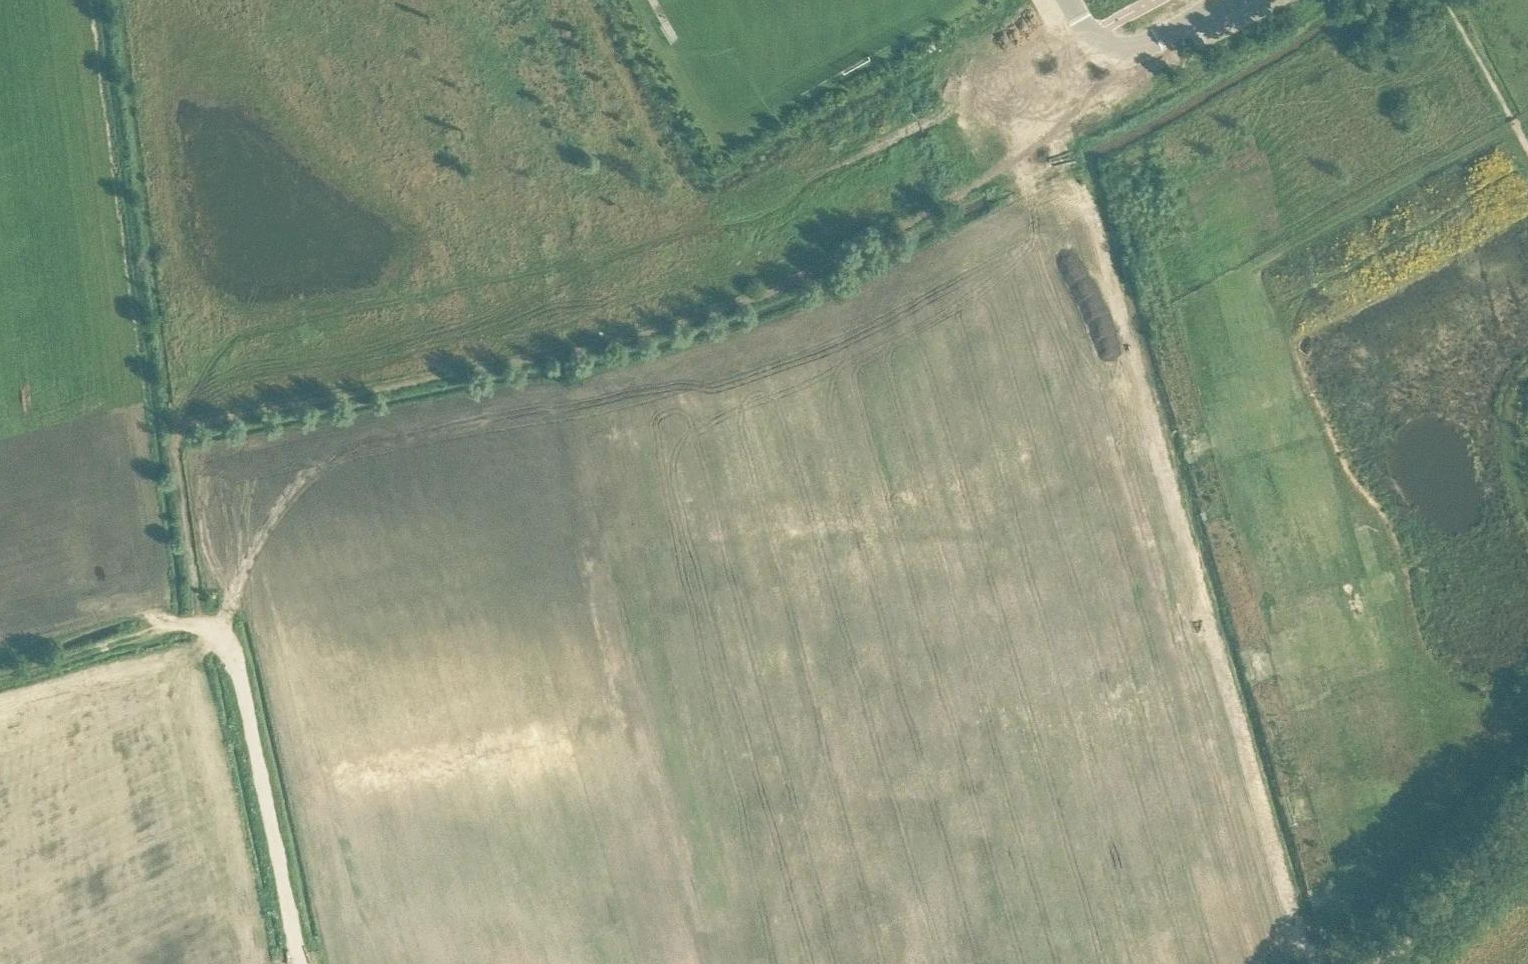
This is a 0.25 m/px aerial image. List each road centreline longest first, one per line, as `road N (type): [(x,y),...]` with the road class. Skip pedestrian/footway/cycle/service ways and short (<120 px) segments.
road 1 (track): [(302,963),(235,654),(221,628),(196,627)]
road 2 (unclassified): [(1376,963),(1527,801)]
road 3 (track): [(196,627),(0,674)]
road 4 (unclassified): [(1069,0),(1090,33),(1131,50),(1231,0)]

